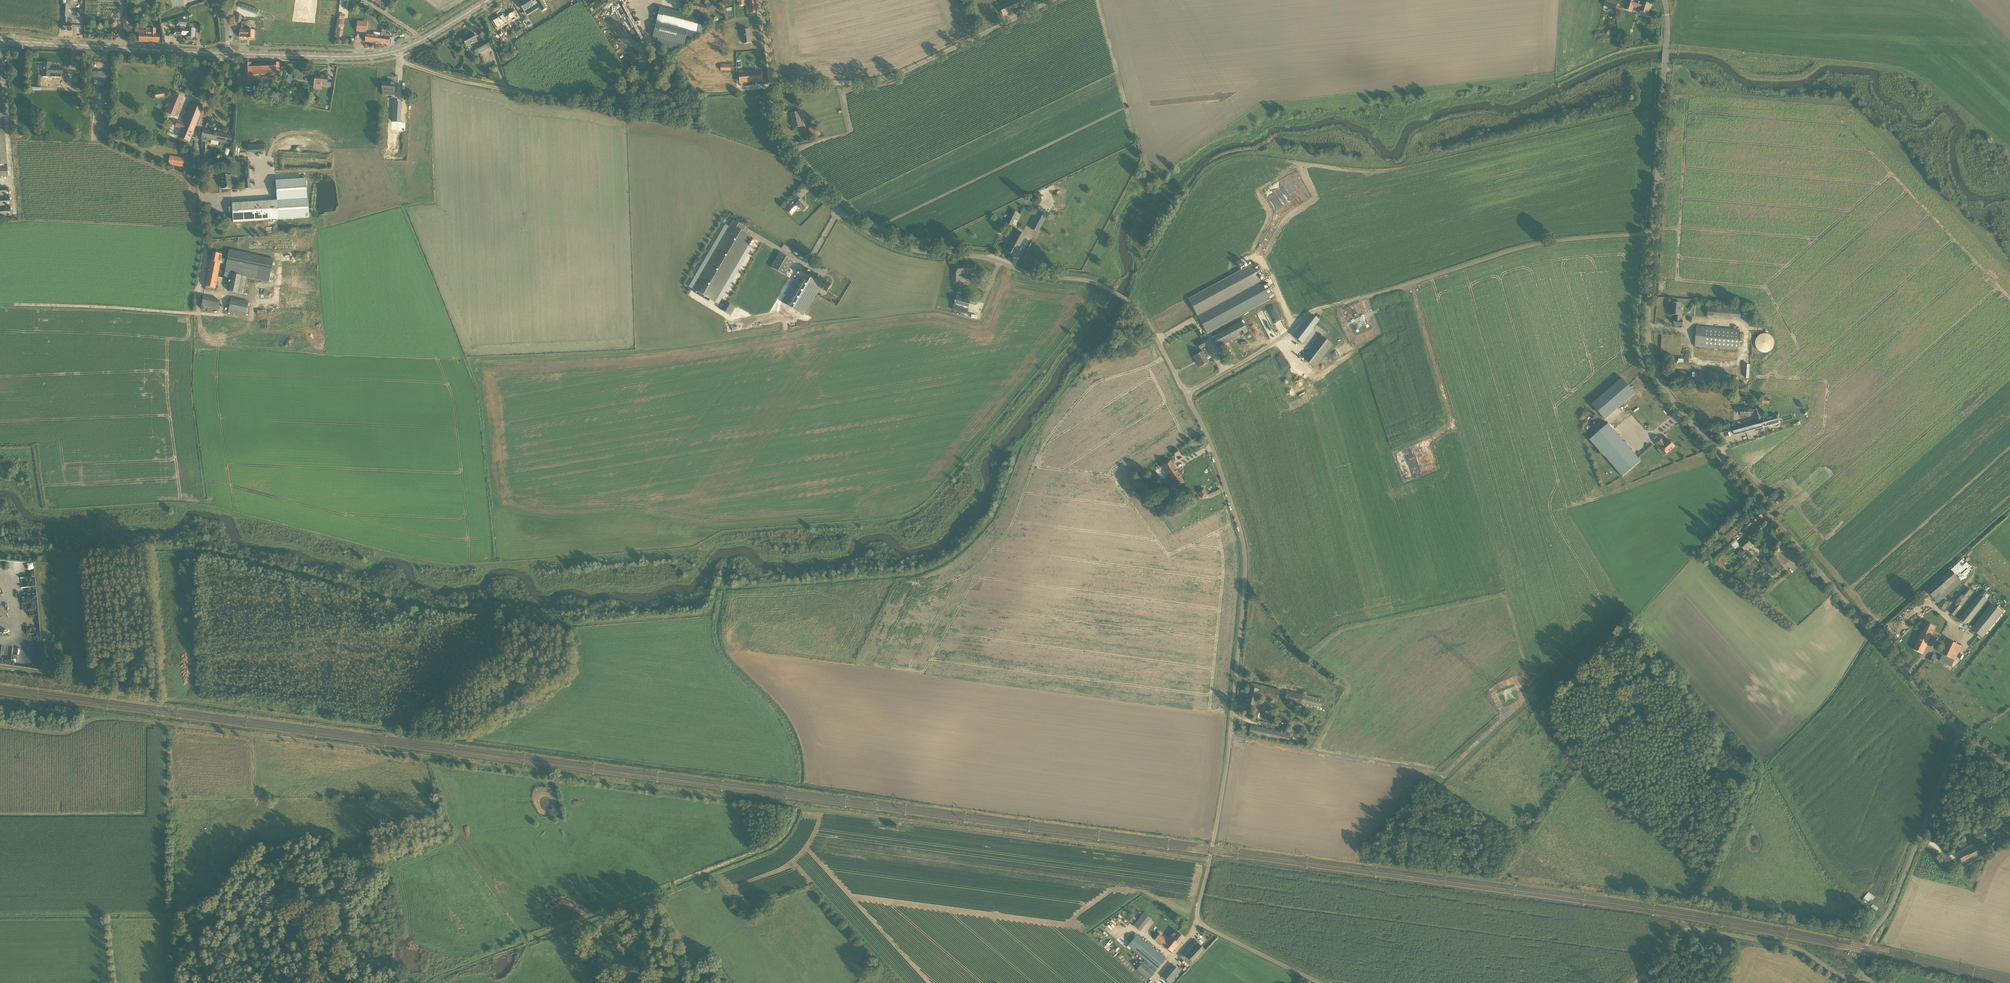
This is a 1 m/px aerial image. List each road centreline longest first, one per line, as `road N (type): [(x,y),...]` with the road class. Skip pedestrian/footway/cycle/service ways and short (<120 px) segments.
road 1 (unclassified): [(1322,982),(1209,929),(1197,915),(1228,766),(1246,546),(1186,394)]
road 2 (unclassified): [(1959,732),(1672,401),(1642,327),(1650,240)]
road 3 (unclassified): [(1186,394),(1141,309),(1111,288),(996,259),(903,249),(862,229),(778,142),(772,85)]
road 4 (unclassified): [(1186,394),(1250,362),(1318,308),(1524,246),(1643,233),(1650,240)]
road 5 (track): [(397,51),(405,64),(523,93),(734,91)]
road 6 (unclassified): [(772,85),(902,72),(1054,0)]
road 7 (secondary): [(224,54),(380,54),(488,0)]
road 8 (unclassified): [(1860,978),(1870,936),(1898,889),(1959,732)]
road 9 (unclassified): [(1634,982),(1673,935),(1693,930),(1783,945),(1843,978),(1860,978)]
road 10 (residential): [(198,293),(205,251),(198,137),(224,54)]
road 11 (unclassified): [(1650,240),(1665,16)]
road 12 (secondary): [(0,41),(224,54)]
road 13 (track): [(1873,635),(2009,514)]

